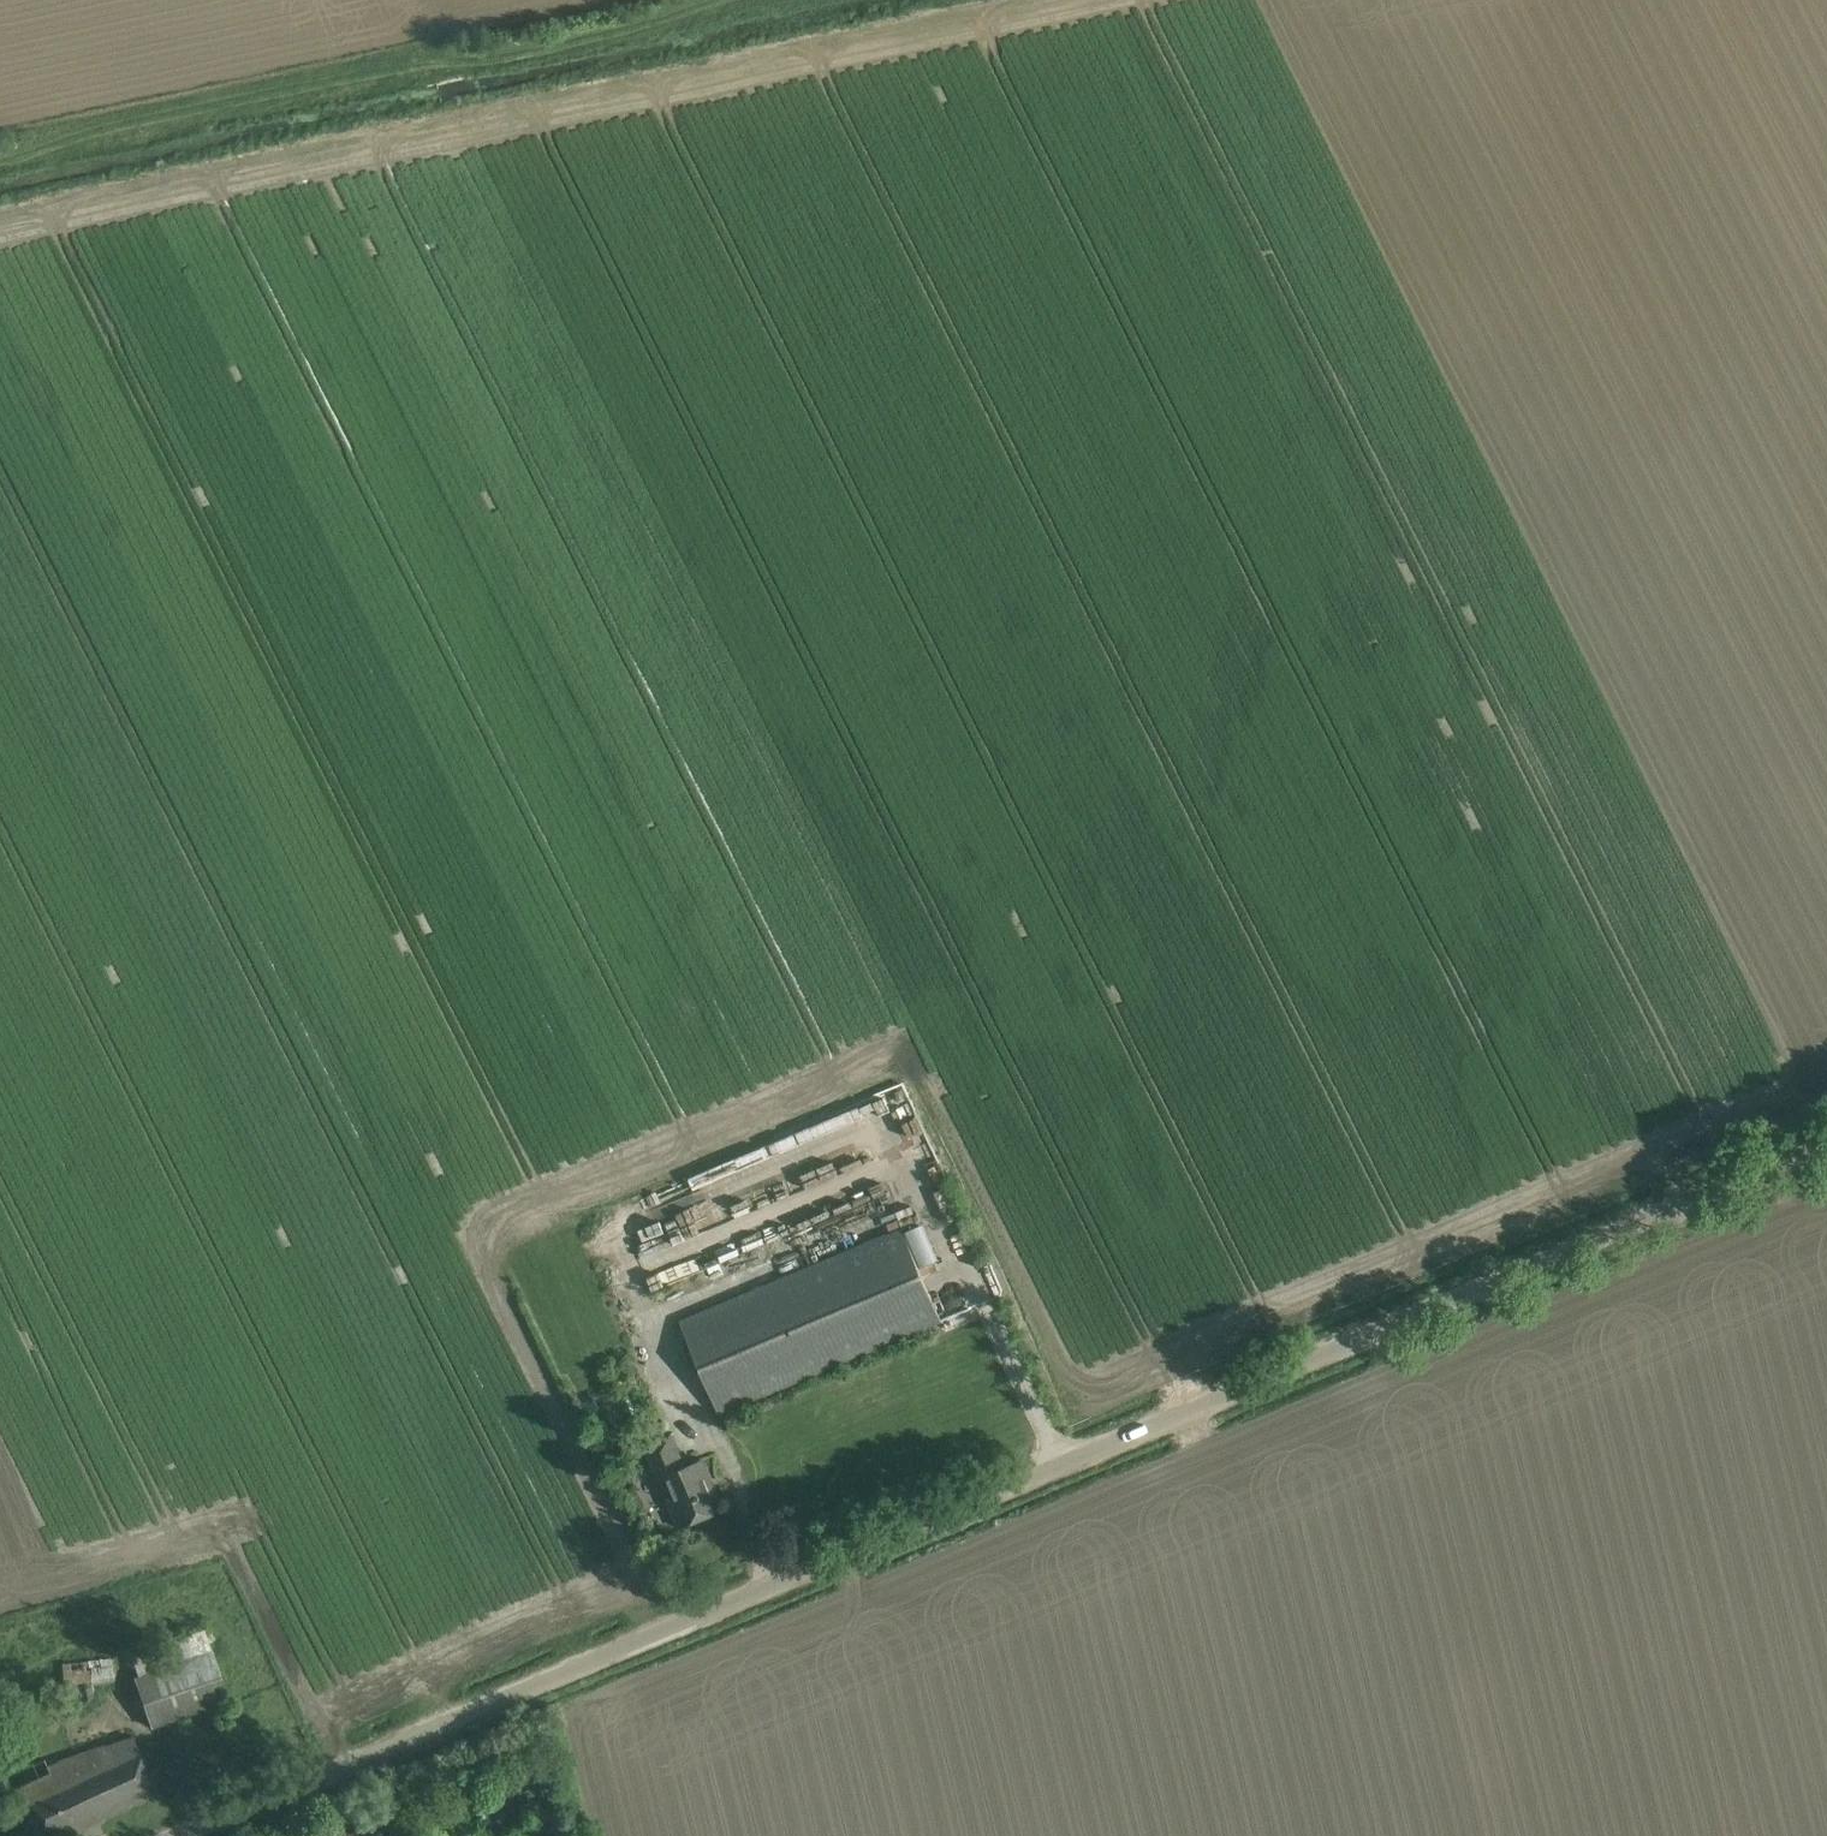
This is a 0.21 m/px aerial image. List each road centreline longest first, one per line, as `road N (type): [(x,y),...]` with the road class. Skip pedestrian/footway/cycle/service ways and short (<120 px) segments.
road 1 (unclassified): [(175,1835),(1826,1144)]

